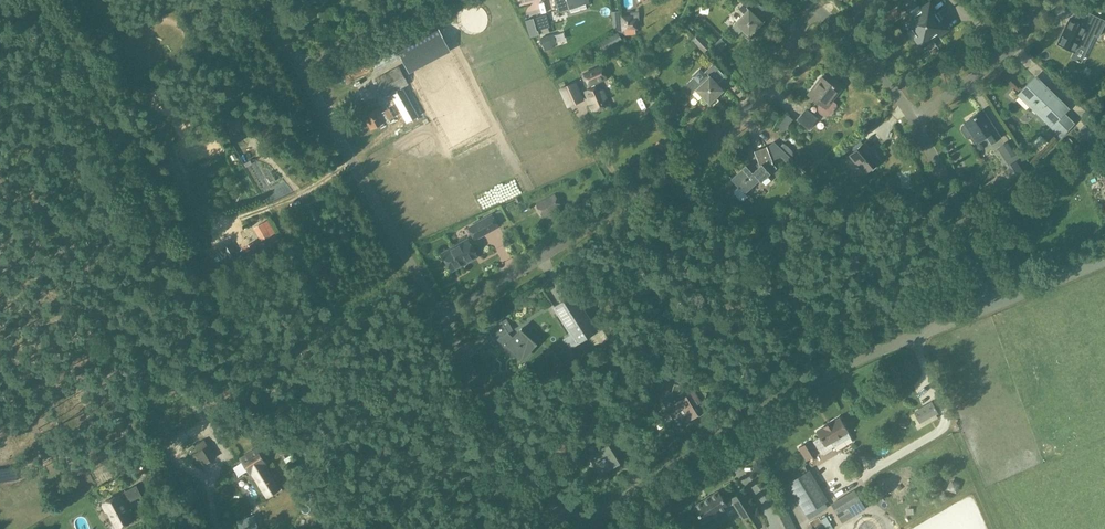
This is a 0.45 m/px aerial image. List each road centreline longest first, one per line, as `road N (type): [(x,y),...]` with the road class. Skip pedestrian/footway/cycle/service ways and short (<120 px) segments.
road 1 (track): [(358,528),(50,0)]
road 2 (residential): [(442,318),(685,167),(727,132),(777,74),(814,6)]
road 3 (unclassified): [(581,522),(841,368),(990,306)]
road 4 (unclassified): [(442,318),(302,70)]
road 5 (unclassified): [(548,508),(442,318)]
road 6 (residential): [(914,120),(965,226),(990,306)]
road 7 (residential): [(914,120),(1011,50),(1038,0)]
road 8 (residential): [(814,6),(879,61),(914,120)]
road 9 (residential): [(302,70),(431,0)]
road 10 (unclassified): [(990,306),(1104,261)]

